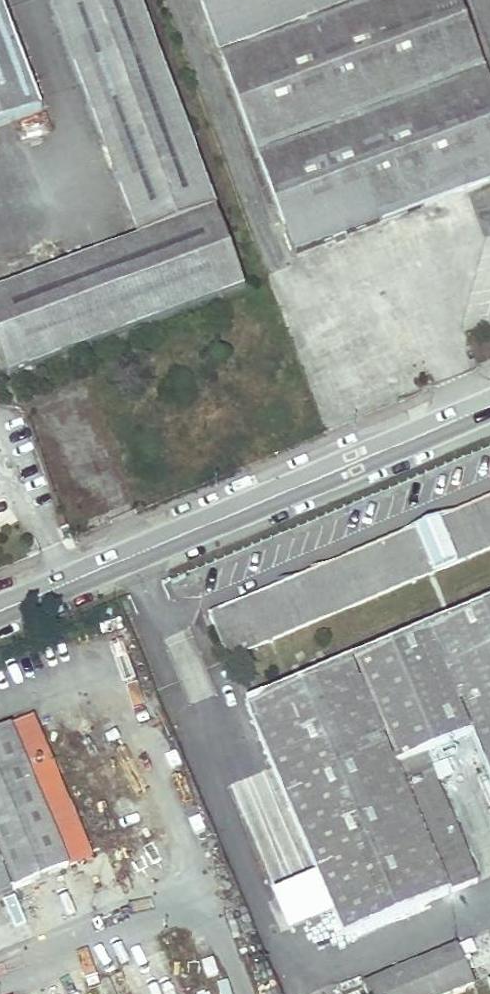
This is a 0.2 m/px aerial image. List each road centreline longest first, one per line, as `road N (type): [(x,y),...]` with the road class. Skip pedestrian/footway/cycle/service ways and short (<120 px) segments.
road 1 (unclassified): [(0,610),(489,406)]

